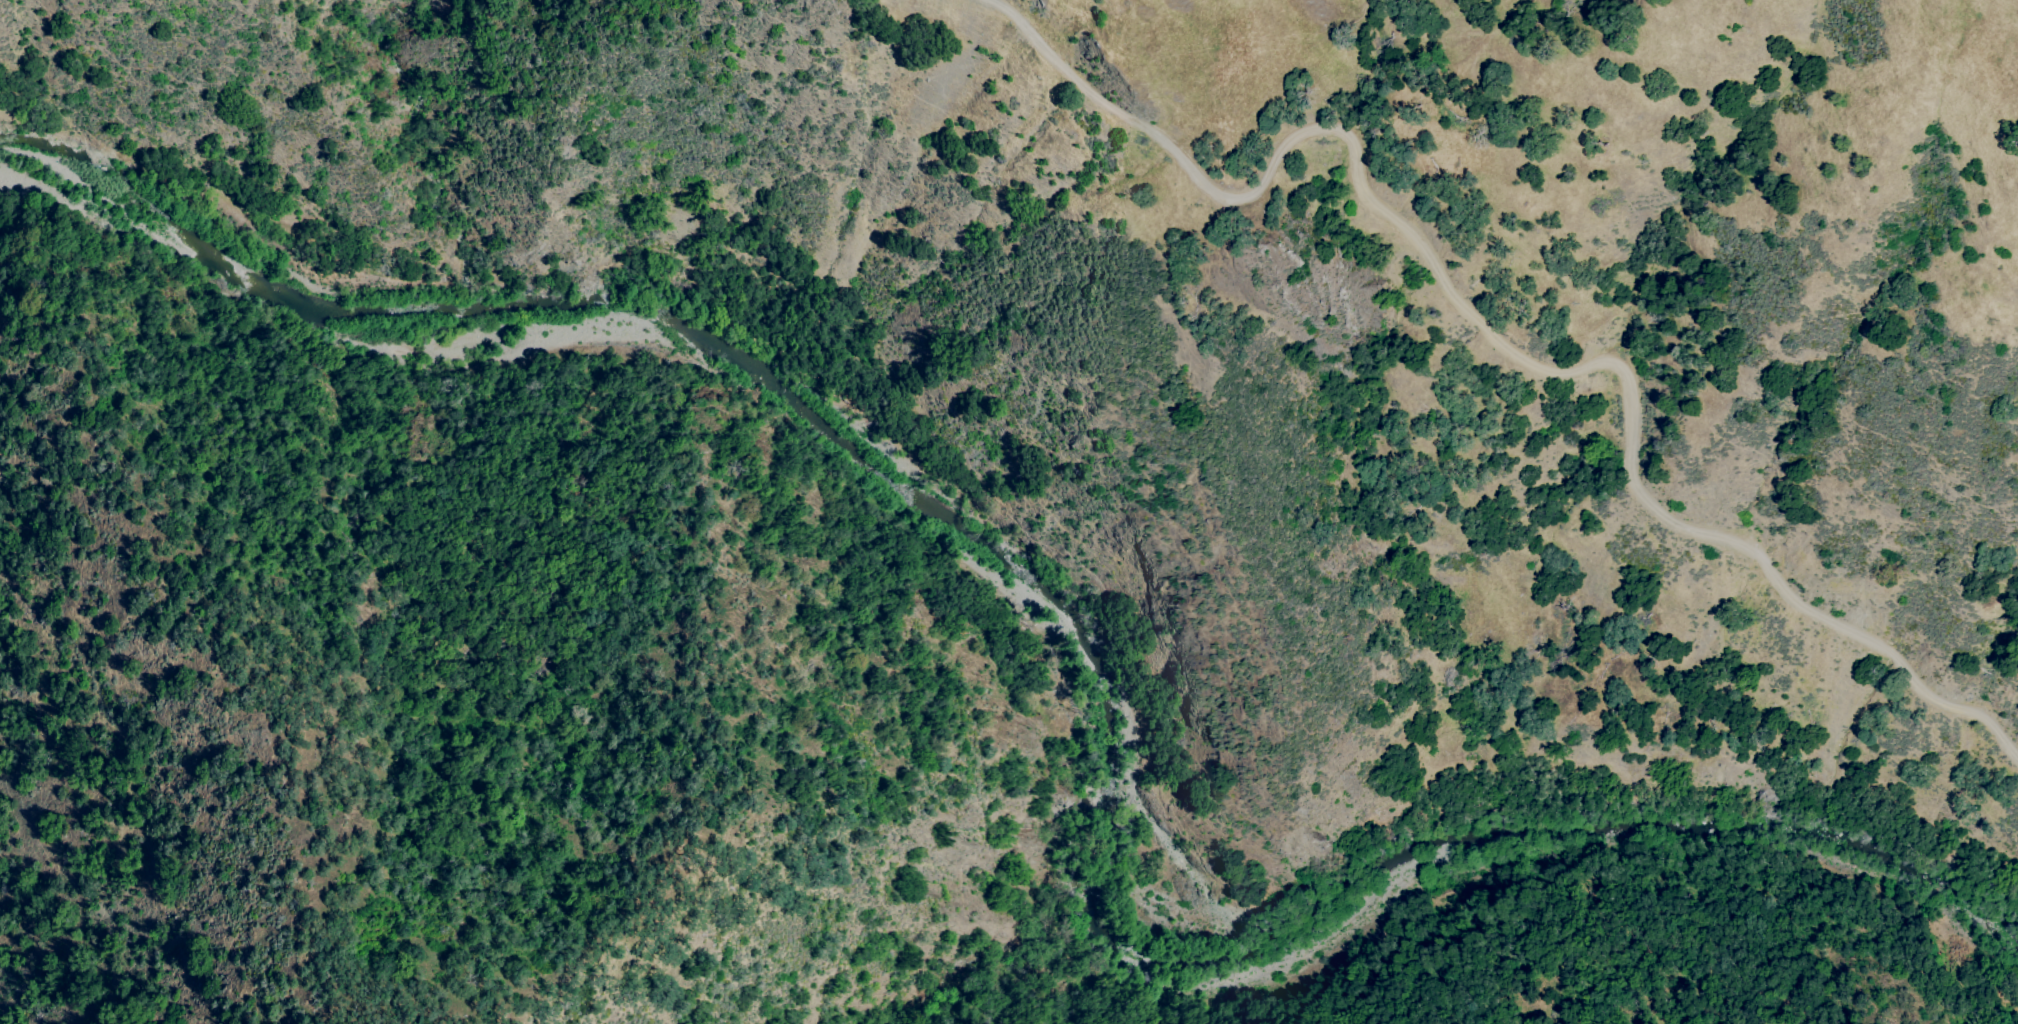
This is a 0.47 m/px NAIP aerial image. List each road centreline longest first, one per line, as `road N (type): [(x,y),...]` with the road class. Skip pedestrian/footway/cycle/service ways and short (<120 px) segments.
road 1 (track): [(2017,752),(1994,726),(1923,697),(1885,651),(1802,606),(1750,550),(1667,521),(1640,486),(1616,371),(1568,373),(1477,323),(1389,155),(1310,105),(1281,113),(1225,183),(1194,192),(1160,136),(1107,107),(1005,8),(982,0)]

